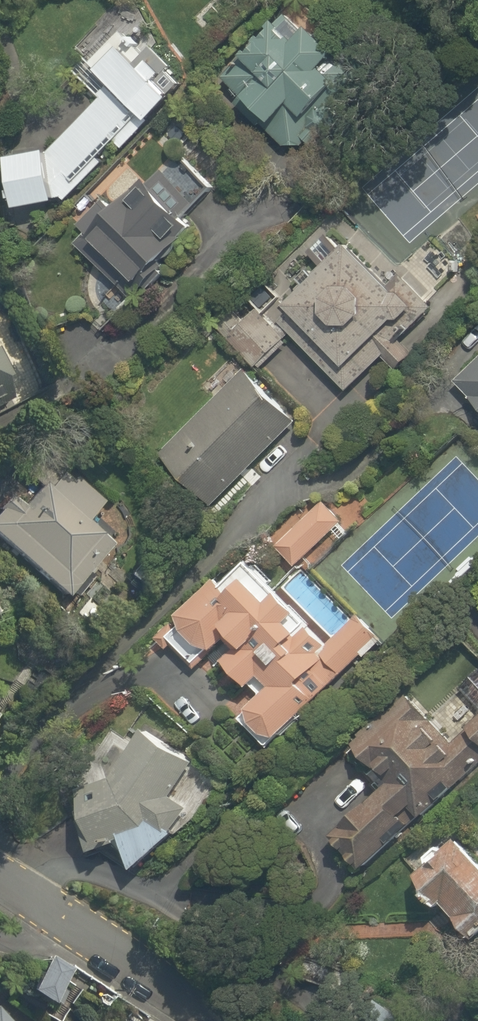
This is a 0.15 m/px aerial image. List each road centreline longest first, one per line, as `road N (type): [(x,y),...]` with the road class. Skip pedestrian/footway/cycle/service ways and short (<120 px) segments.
road 1 (residential): [(216,1020),(56,907)]

